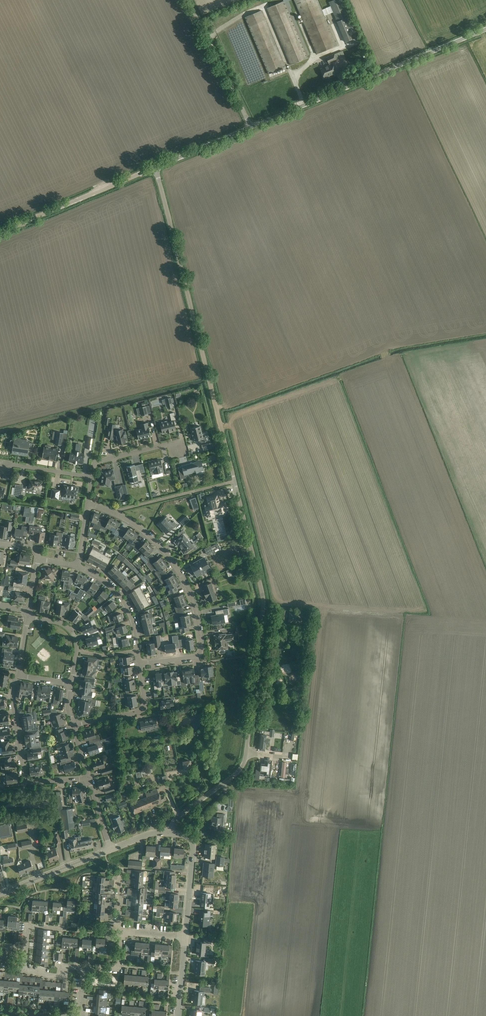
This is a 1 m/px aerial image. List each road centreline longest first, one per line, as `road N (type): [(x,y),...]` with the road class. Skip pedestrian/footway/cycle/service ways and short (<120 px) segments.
road 1 (unclassified): [(246,753),(263,599),(155,167)]
road 2 (residential): [(140,664),(199,654),(194,605),(157,543),(88,504)]
road 3 (unclassified): [(251,127),(485,29)]
road 4 (residential): [(89,778),(25,778),(13,699),(20,674)]
road 5 (unclassified): [(0,232),(155,167)]
road 6 (unclassified): [(251,127),(187,0)]
road 7 (residential): [(78,566),(126,606),(140,664)]

